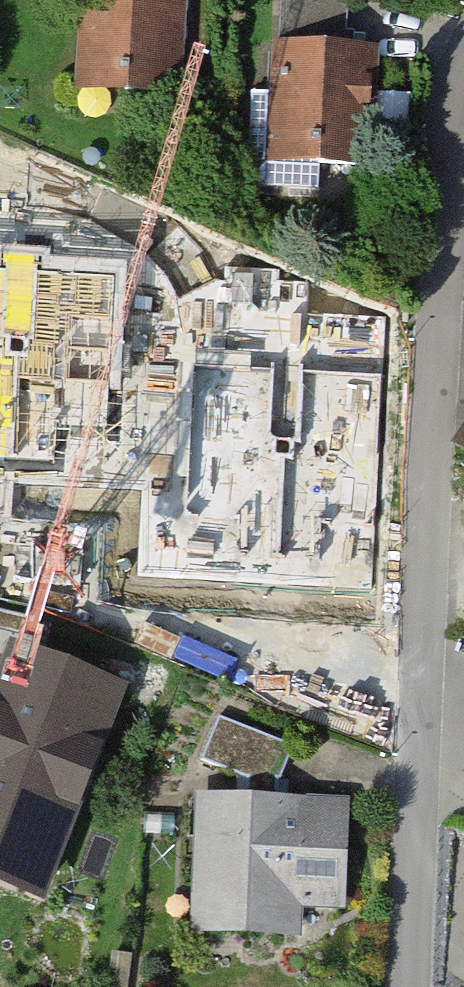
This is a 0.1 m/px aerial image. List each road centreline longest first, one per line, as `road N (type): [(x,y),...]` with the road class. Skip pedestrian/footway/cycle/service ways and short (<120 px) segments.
road 1 (residential): [(463,67),(447,150),(407,986)]

